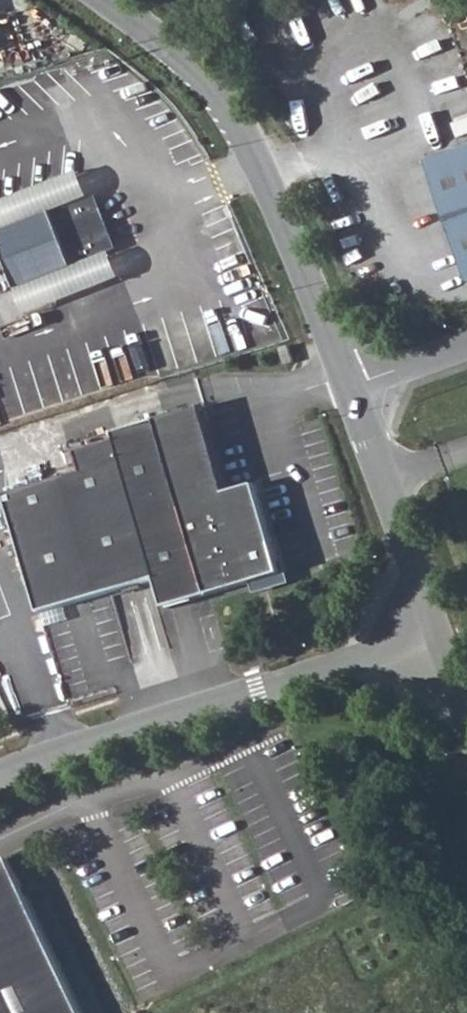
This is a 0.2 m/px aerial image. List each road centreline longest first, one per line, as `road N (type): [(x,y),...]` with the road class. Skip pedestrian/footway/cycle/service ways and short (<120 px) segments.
road 1 (unclassified): [(101,0),(223,99),(264,172),(349,386)]
road 2 (unclassified): [(0,774),(436,633)]
road 3 (unclassified): [(349,386),(436,633)]
road 4 (unclassified): [(349,386),(466,347)]

